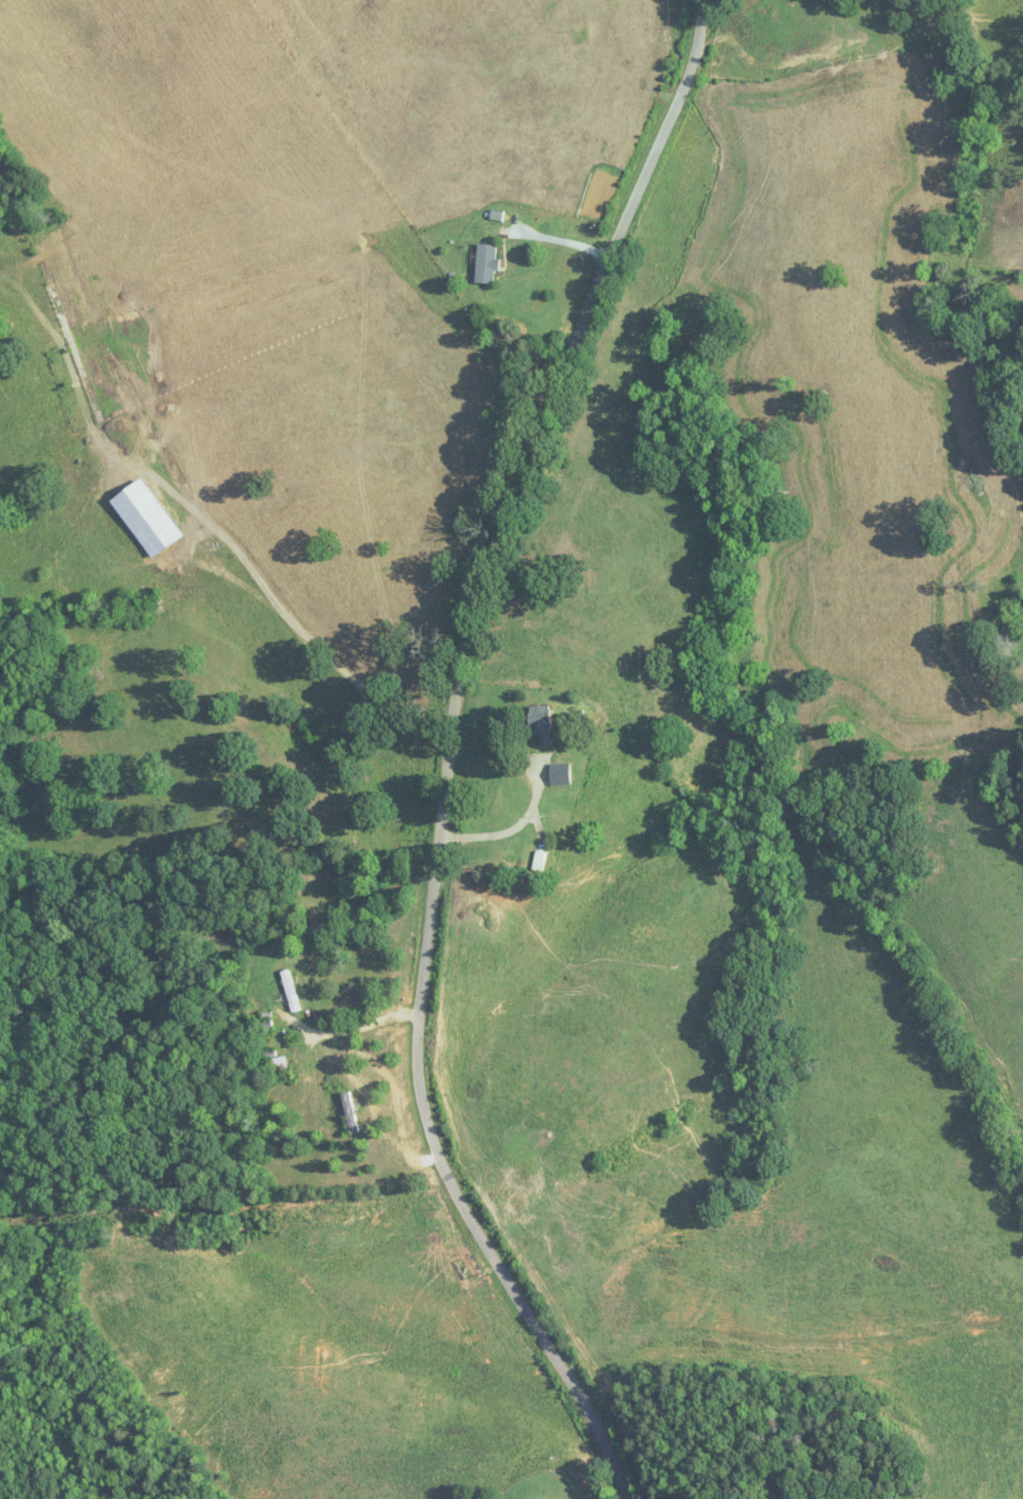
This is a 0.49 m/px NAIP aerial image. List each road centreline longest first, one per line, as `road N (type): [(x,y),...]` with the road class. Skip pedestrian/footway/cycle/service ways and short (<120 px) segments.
road 1 (residential): [(626,1498),(596,1424),(445,1167),(427,1120),(420,1046),(464,636),(498,531),(692,70),(704,0)]

